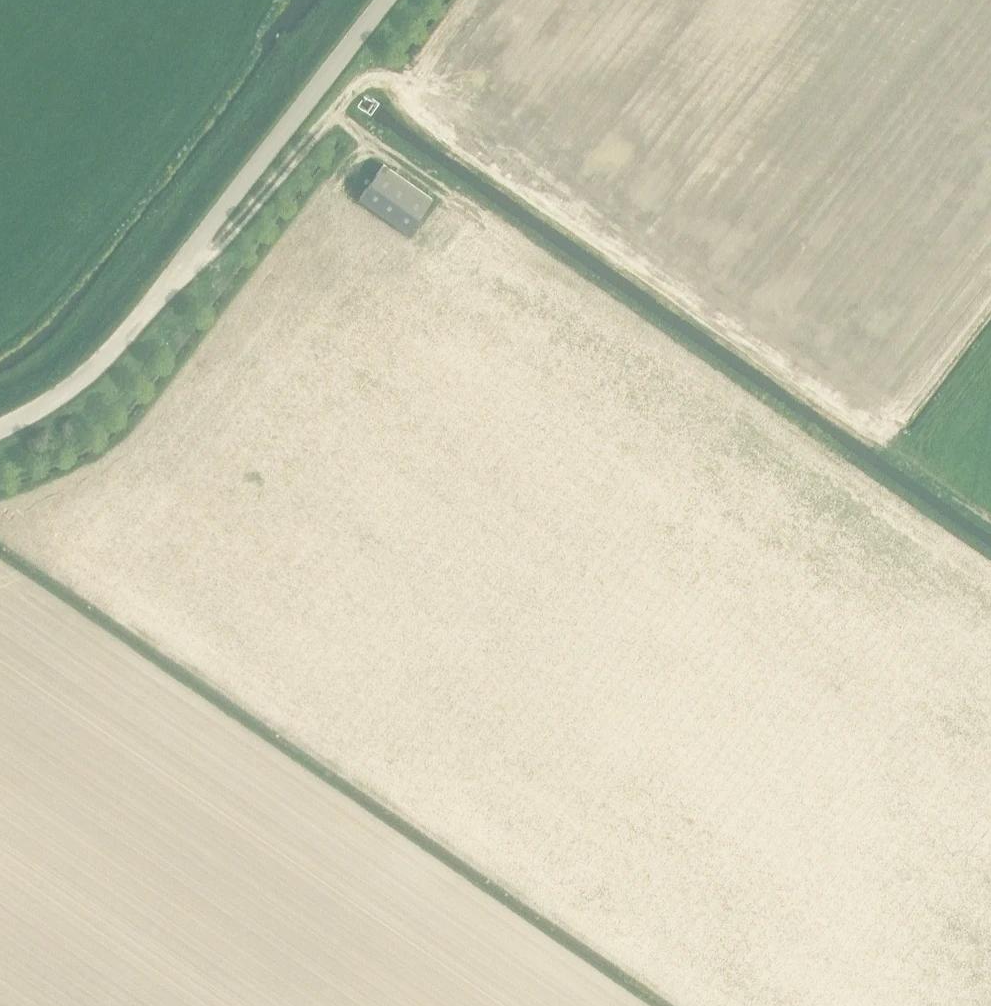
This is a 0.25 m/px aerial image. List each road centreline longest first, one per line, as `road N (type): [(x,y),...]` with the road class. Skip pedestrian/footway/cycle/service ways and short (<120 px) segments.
road 1 (unclassified): [(0,426),(97,363),(385,0)]

